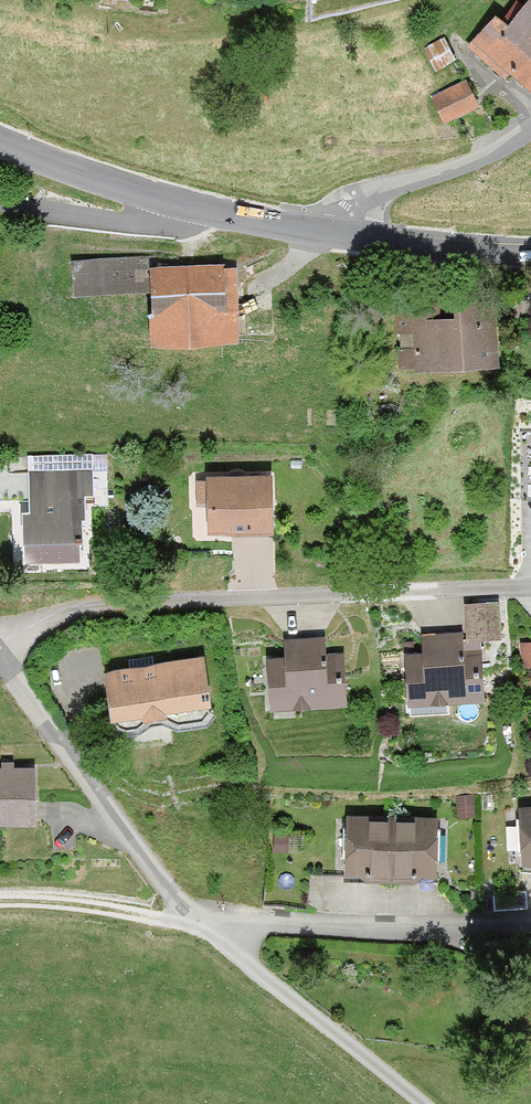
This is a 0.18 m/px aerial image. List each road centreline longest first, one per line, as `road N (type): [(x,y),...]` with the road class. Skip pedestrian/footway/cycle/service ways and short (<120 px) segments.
road 1 (residential): [(0,646),(69,607),(530,586)]
road 2 (residential): [(201,926),(0,660)]
road 3 (residential): [(201,926),(530,920)]
road 4 (residential): [(423,1103),(201,926)]
road 5 (residential): [(346,235),(362,204),(384,187),(475,161),(530,125)]
road 6 (track): [(201,926),(0,900)]
road 7 (tertiary): [(0,140),(177,203)]
road 8 (residential): [(0,203),(137,225),(165,218),(177,203)]
road 9 (tertiary): [(346,235),(530,254)]
road 10 (tertiary): [(177,203),(346,235)]

